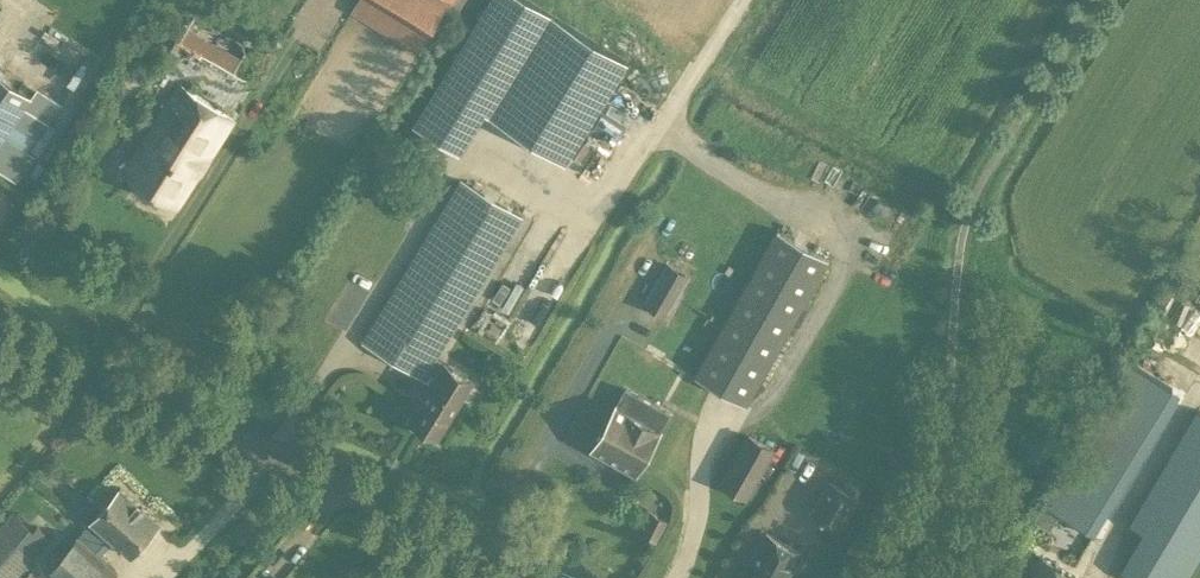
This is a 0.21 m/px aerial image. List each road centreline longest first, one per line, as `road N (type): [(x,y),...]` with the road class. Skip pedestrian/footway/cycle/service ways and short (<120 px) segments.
road 1 (unclassified): [(547,577),(186,424),(83,376),(0,321)]
road 2 (track): [(596,227),(736,0)]
road 3 (track): [(1099,577),(1199,392)]

